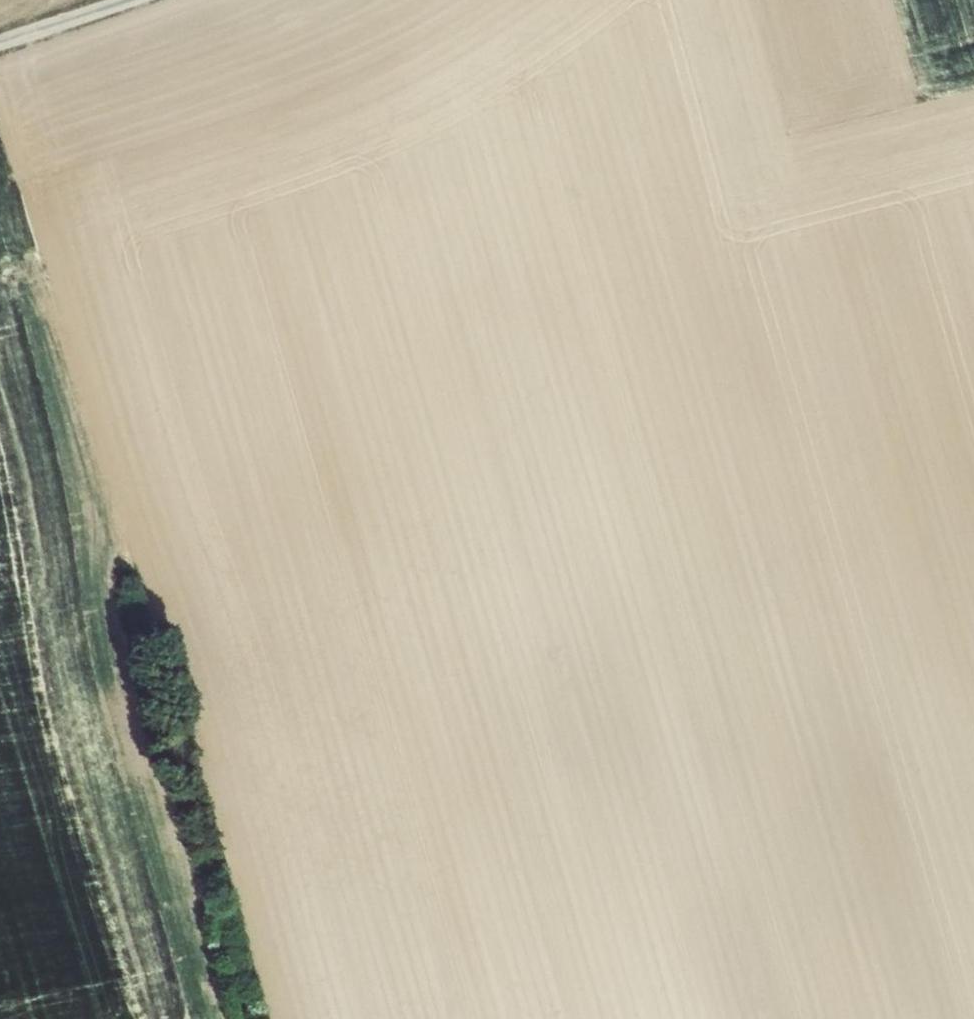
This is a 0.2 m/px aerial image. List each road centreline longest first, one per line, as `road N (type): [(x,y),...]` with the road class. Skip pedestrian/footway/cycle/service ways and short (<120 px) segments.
road 1 (track): [(0,47),(135,0)]

